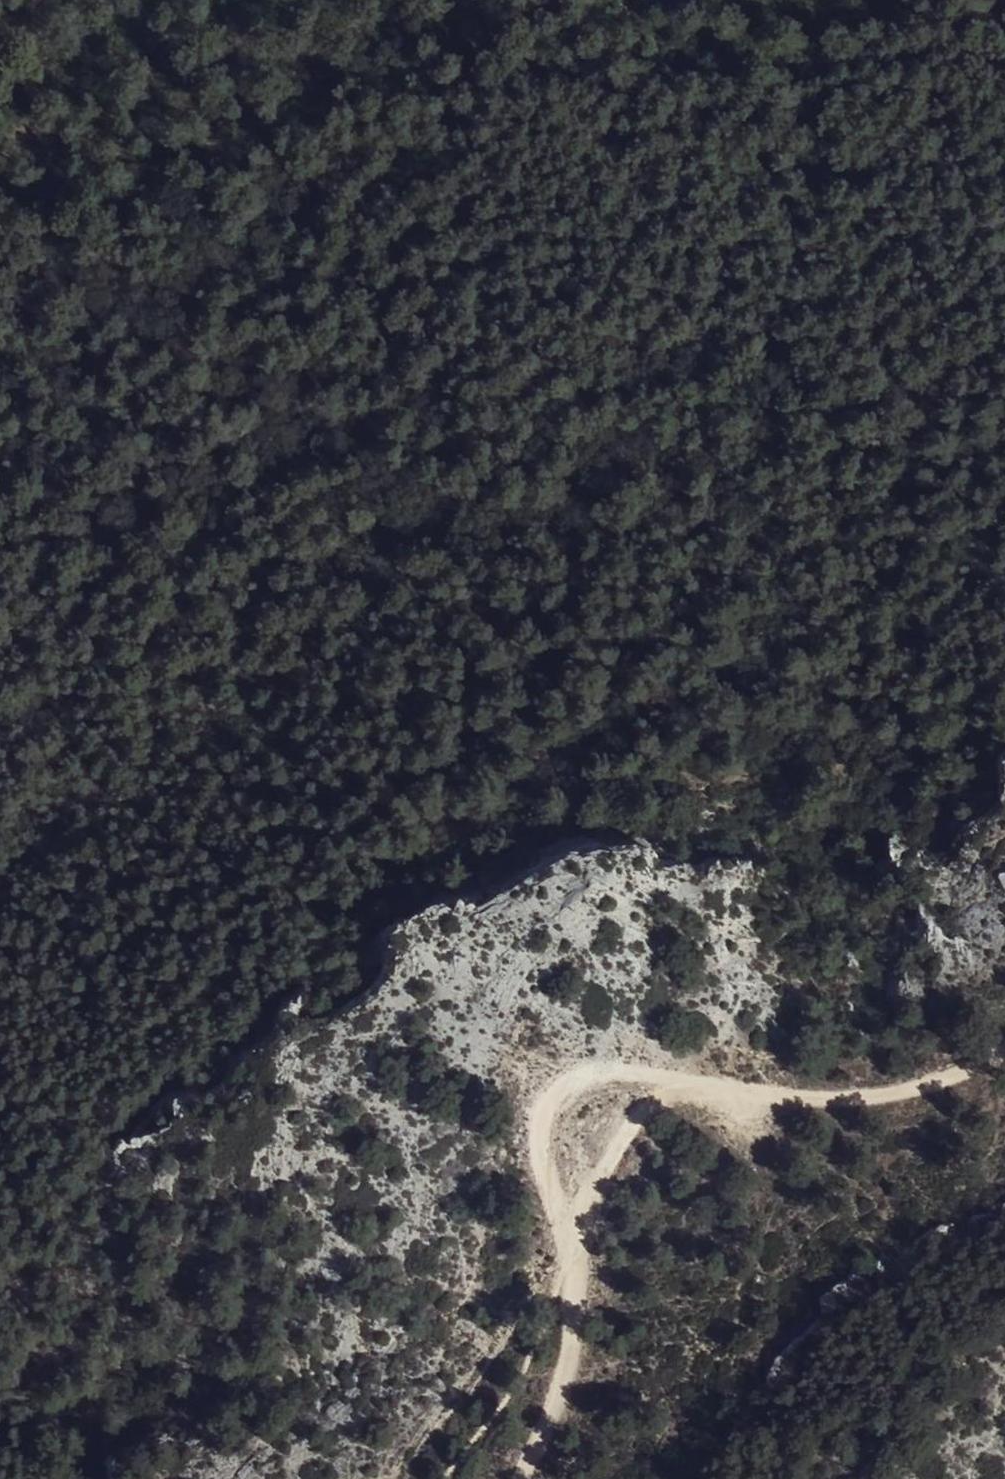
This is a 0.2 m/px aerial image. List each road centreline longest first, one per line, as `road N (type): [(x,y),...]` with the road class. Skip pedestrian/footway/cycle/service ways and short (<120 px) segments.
road 1 (track): [(1004,1043),(947,1076),(831,1101),(601,1072),(555,1088),(537,1149),(571,1296),(553,1431),(527,1478)]
road 2 (track): [(687,1083),(617,1131),(582,1199),(571,1296)]

